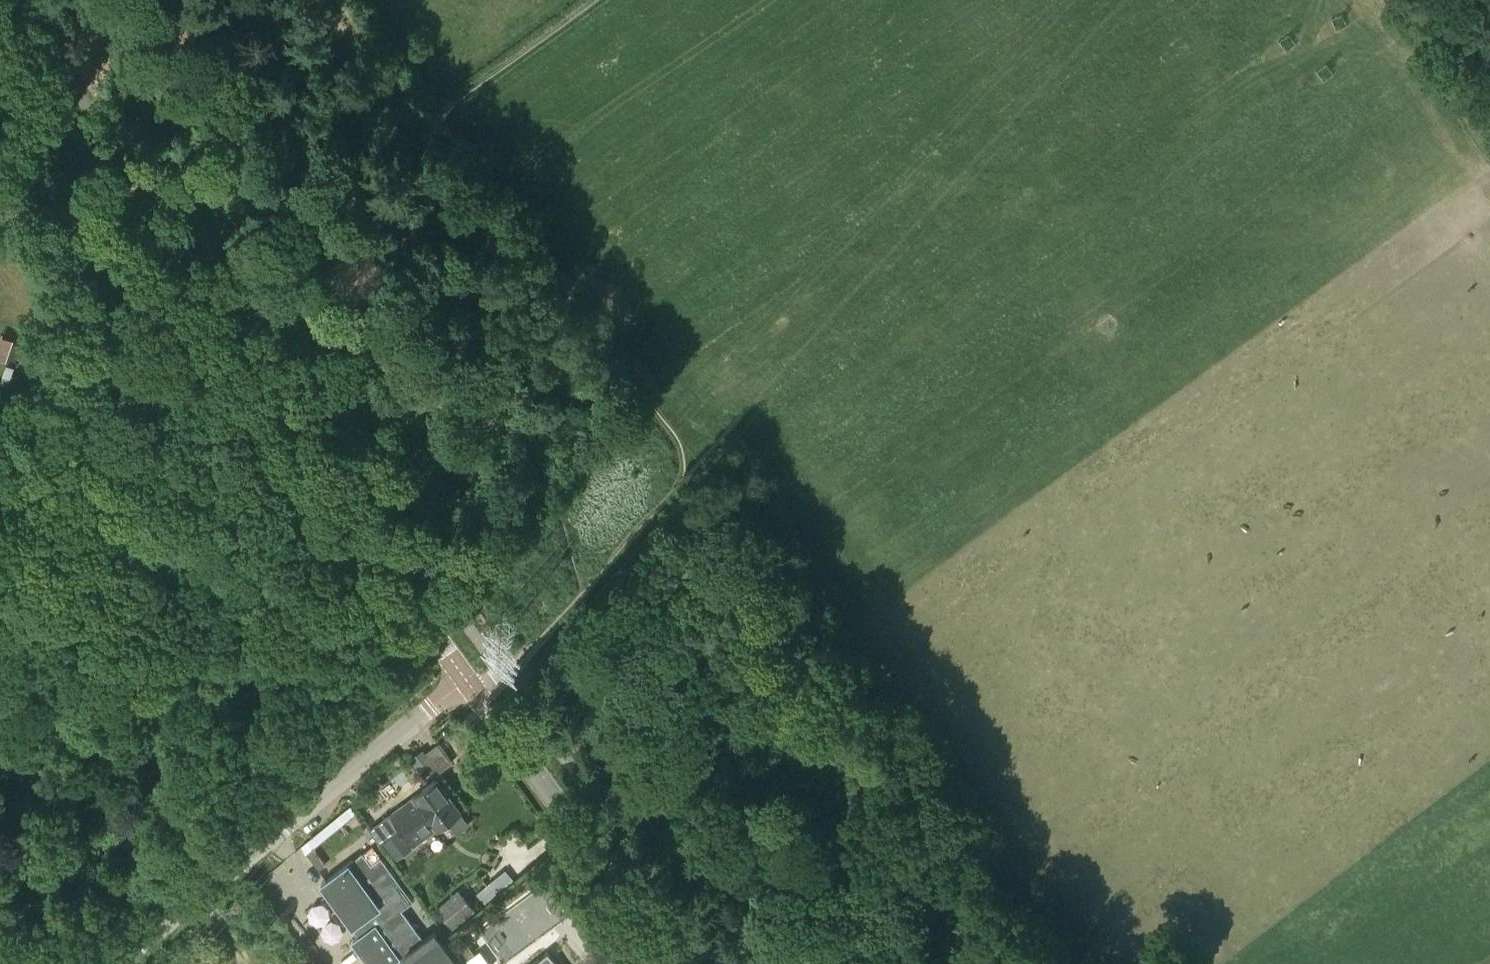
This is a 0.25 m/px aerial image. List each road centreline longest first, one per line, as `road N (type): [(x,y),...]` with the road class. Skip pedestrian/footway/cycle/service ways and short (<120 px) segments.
road 1 (secondary): [(466,680),(0,44)]
road 2 (unclassified): [(117,963),(466,680)]
road 3 (secondary): [(675,963),(466,680)]
road 4 (track): [(267,666),(102,646),(0,604)]

